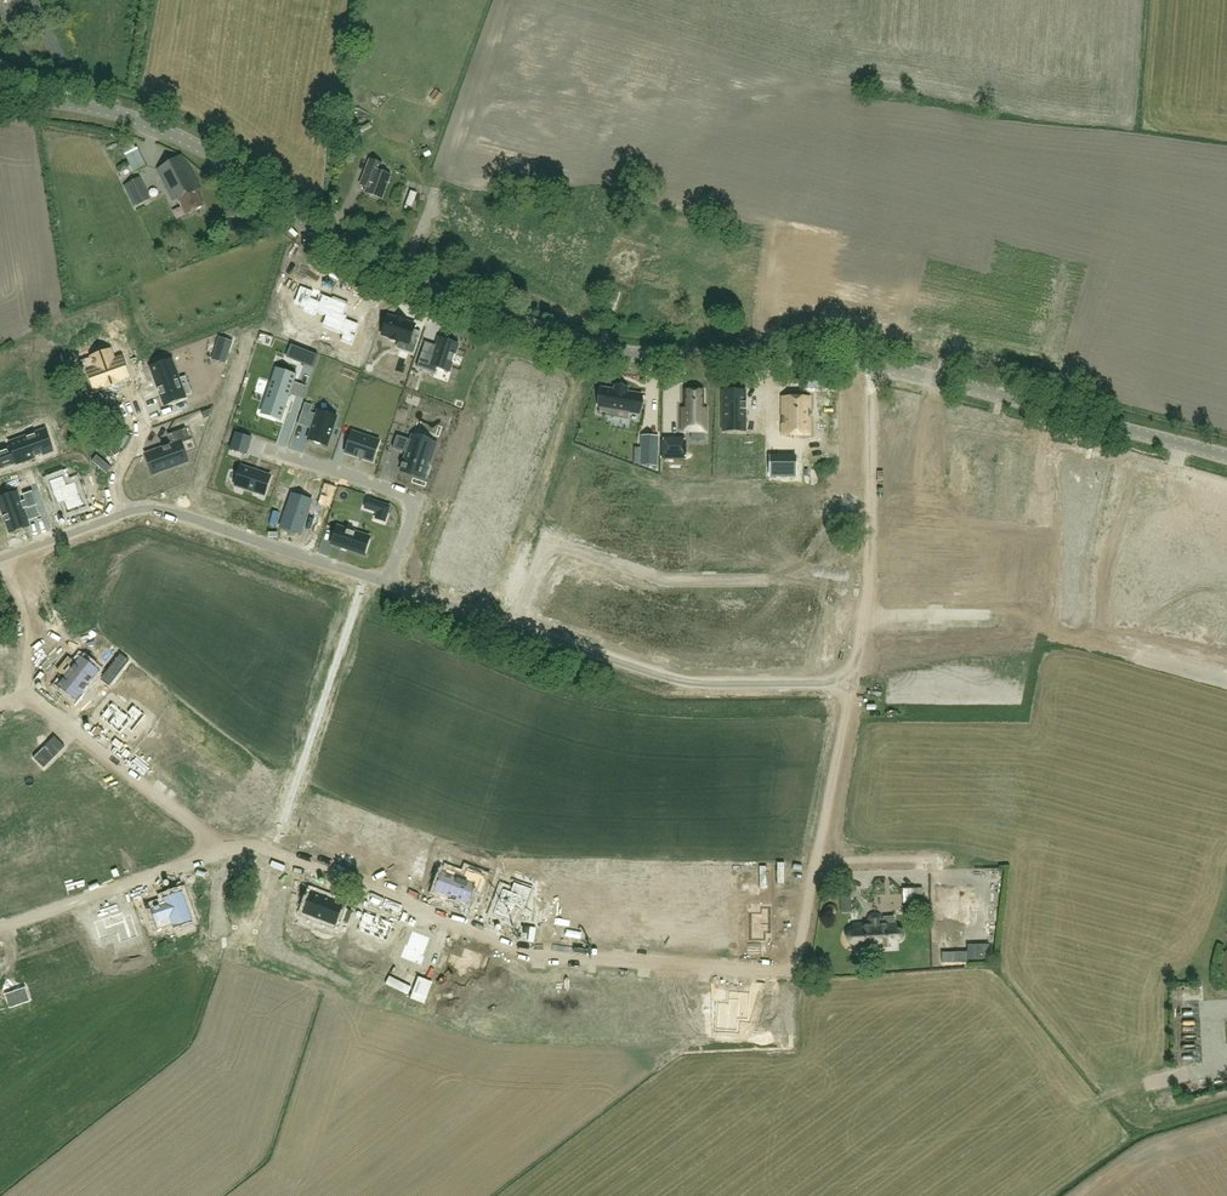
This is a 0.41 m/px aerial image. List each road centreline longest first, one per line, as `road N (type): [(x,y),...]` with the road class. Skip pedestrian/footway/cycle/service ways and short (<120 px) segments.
road 1 (residential): [(854,680),(794,971),(552,952),(255,841),(227,851)]
road 2 (tertiary): [(315,226),(388,273),(610,354),(874,365)]
road 3 (tertiary): [(874,365),(1226,459)]
road 4 (tertiary): [(315,226),(192,142),(131,117),(0,95)]
road 5 (residential): [(517,625),(692,682),(854,680)]
road 6 (residential): [(874,365),(872,586),(854,680)]
road 7 (residential): [(517,625),(548,540),(668,580),(766,580)]
road 8 (residential): [(0,705),(28,694),(227,851)]
road 9 (residential): [(125,512),(150,504),(387,582)]
road 10 (residential): [(266,449),(416,498),(387,582)]
road 11 (residential): [(227,851),(0,928)]
road 12 (residential): [(387,582),(517,625)]
road 13 (residential): [(0,557),(125,512)]
road 14 (residential): [(125,512),(115,479),(145,426),(134,396)]

